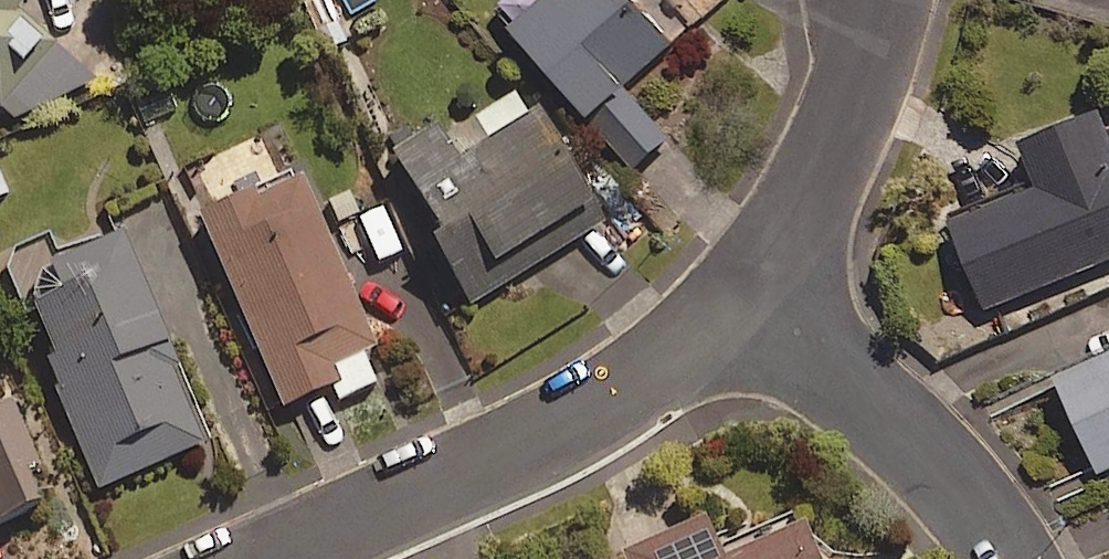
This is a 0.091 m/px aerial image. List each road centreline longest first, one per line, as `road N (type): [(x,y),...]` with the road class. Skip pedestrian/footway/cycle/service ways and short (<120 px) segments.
road 1 (residential): [(273,558),(602,402),(742,285)]
road 2 (residential): [(742,285),(959,481),(1012,558)]
road 3 (residential): [(742,285),(792,227),(834,155),(881,0)]

